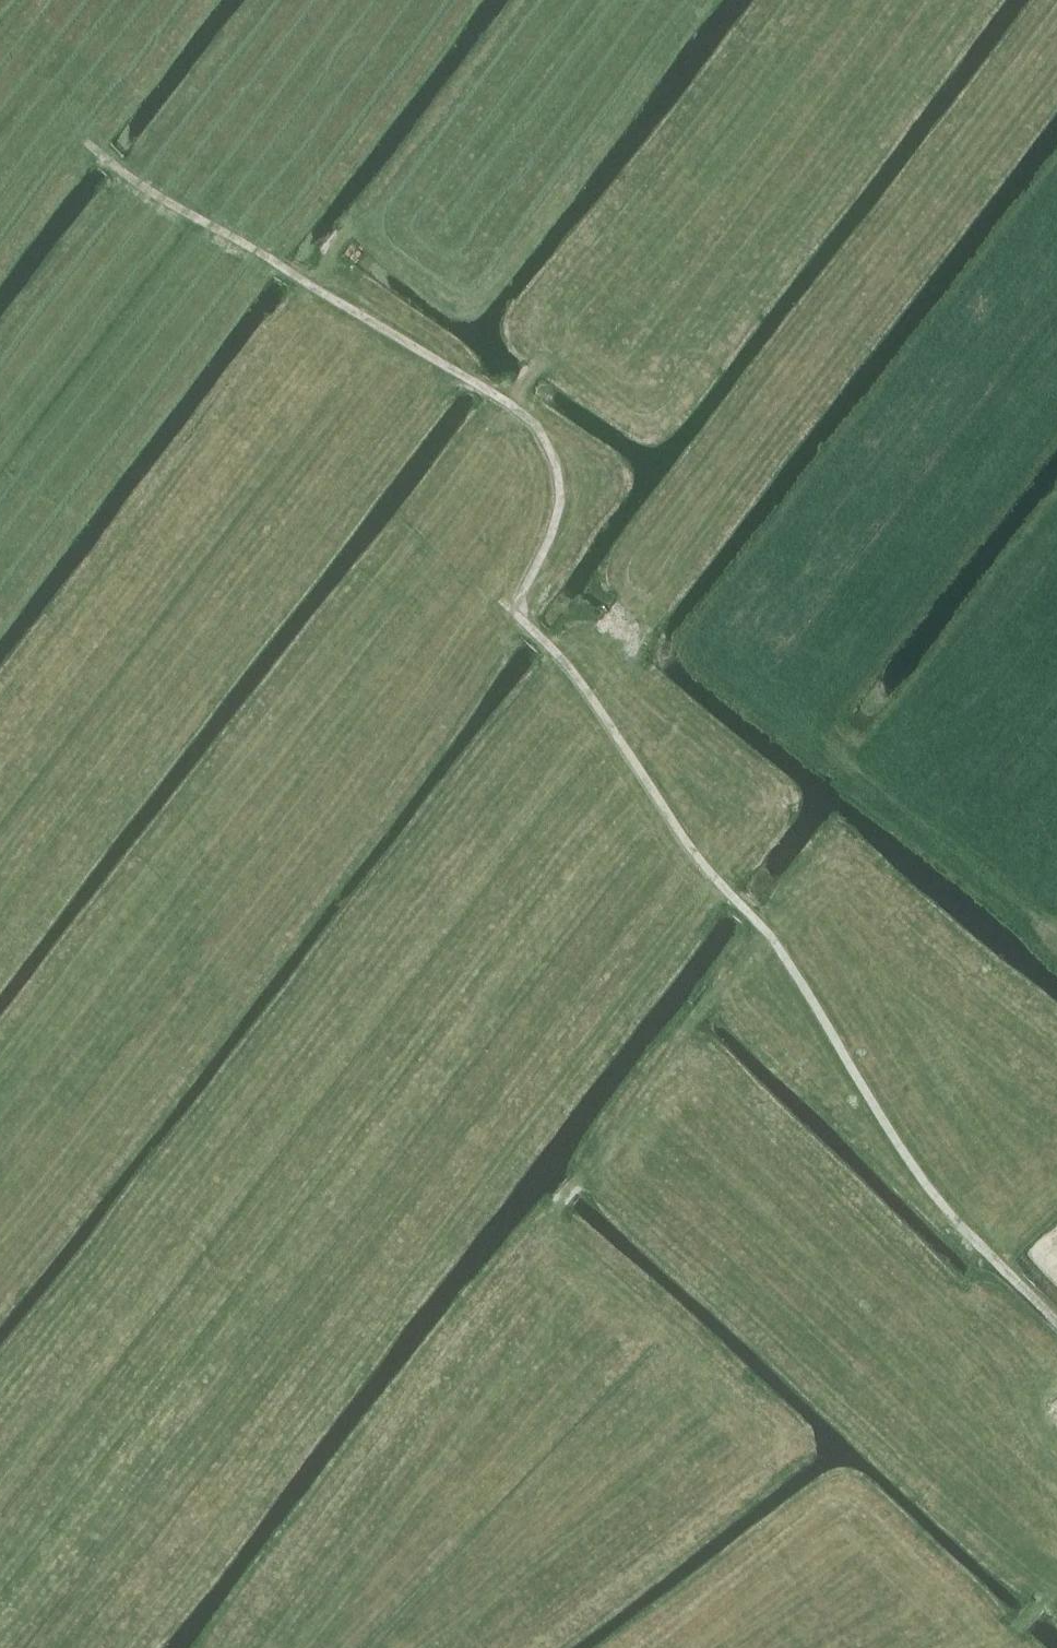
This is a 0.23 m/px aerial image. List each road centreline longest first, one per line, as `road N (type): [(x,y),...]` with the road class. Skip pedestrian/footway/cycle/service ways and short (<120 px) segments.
road 1 (track): [(1056,1317),(943,1202),(772,935),(707,867),(597,700),(514,612),(553,529),(559,494),(556,463),(536,424),(87,140)]

